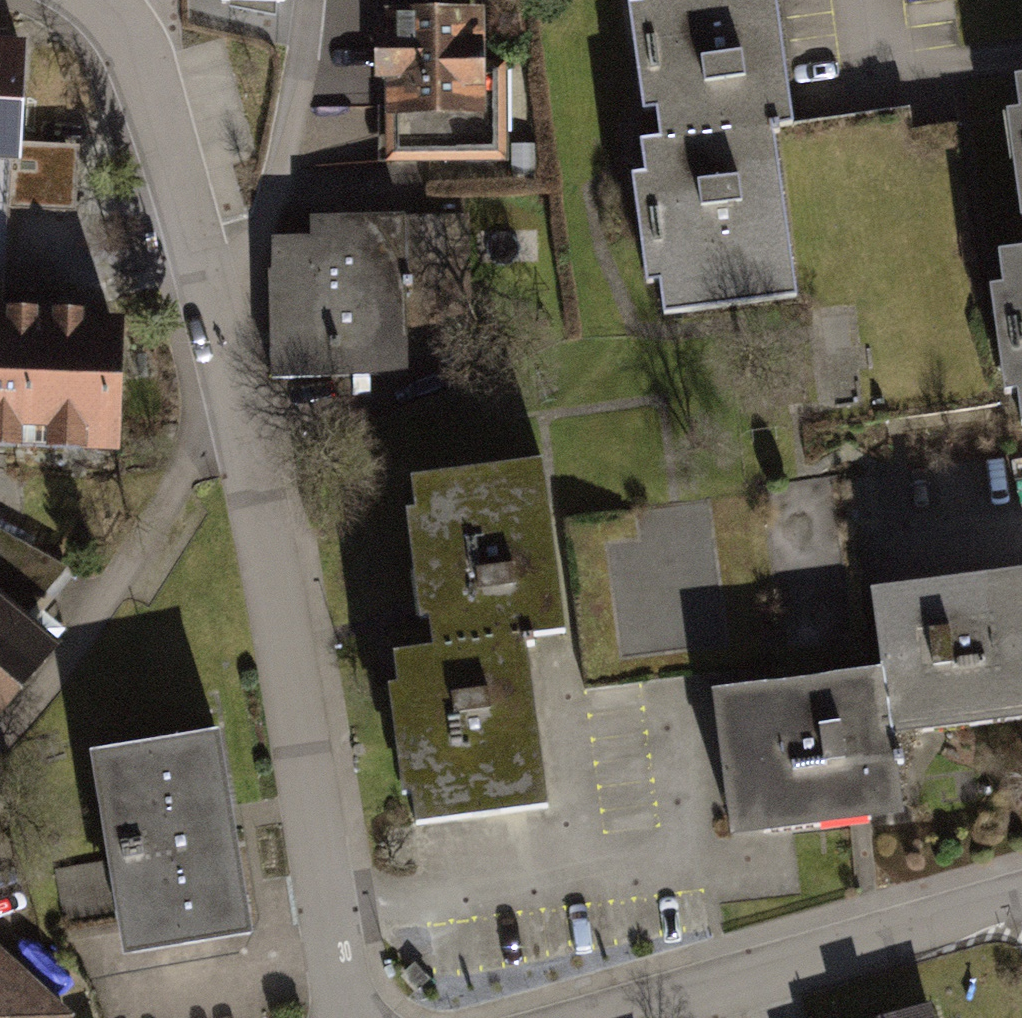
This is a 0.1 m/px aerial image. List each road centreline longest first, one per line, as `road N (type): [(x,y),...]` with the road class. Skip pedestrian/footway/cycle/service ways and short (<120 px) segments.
road 1 (residential): [(238,400),(356,1017)]
road 2 (residential): [(555,1017),(779,965),(1021,885)]
road 3 (residential): [(0,735),(81,658),(238,400)]
road 4 (residential): [(70,0),(126,68),(210,298)]
road 5 (residential): [(307,0),(302,88),(262,212),(210,298)]

